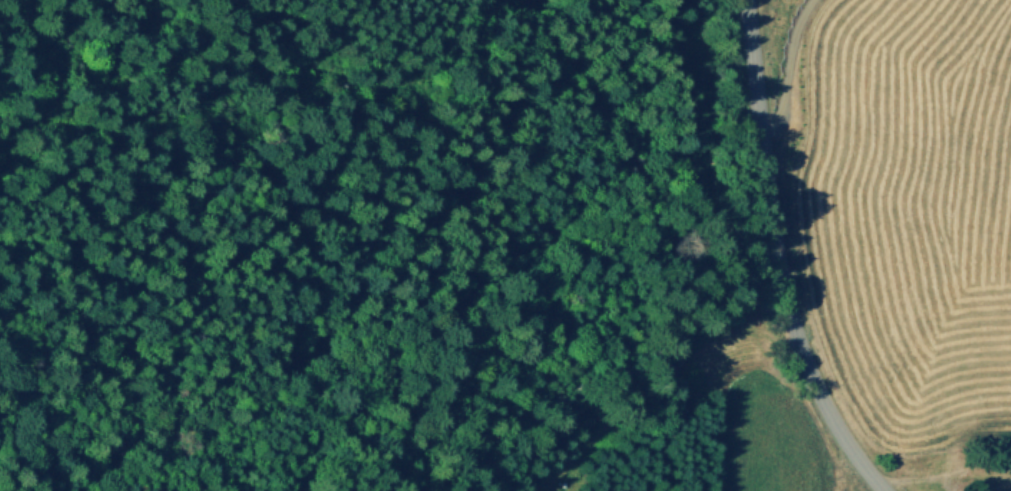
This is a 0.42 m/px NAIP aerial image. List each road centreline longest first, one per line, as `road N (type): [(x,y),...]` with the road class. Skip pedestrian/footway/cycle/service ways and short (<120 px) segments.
road 1 (residential): [(885,490),(828,411),(800,345),(779,254),(751,0)]

